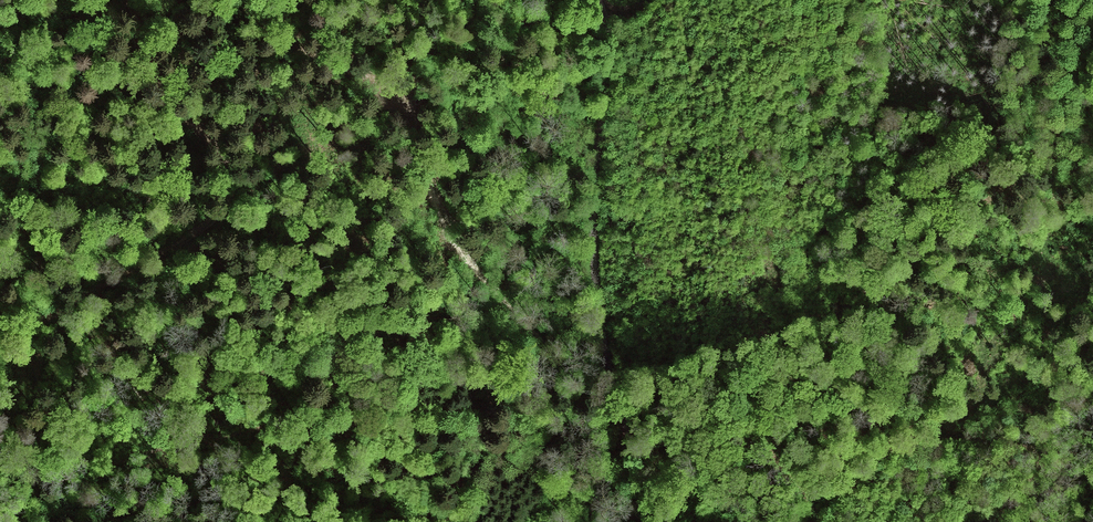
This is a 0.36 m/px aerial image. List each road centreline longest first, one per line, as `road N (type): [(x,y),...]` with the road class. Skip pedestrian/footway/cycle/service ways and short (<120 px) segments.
road 1 (track): [(132,0),(173,103),(227,161),(220,207),(148,276),(53,323),(0,340)]
road 2 (track): [(600,279),(597,195),(612,55),(611,26),(597,0)]
road 3 (track): [(177,0),(313,62),(401,115)]
road 4 (track): [(654,521),(626,431),(600,279)]

